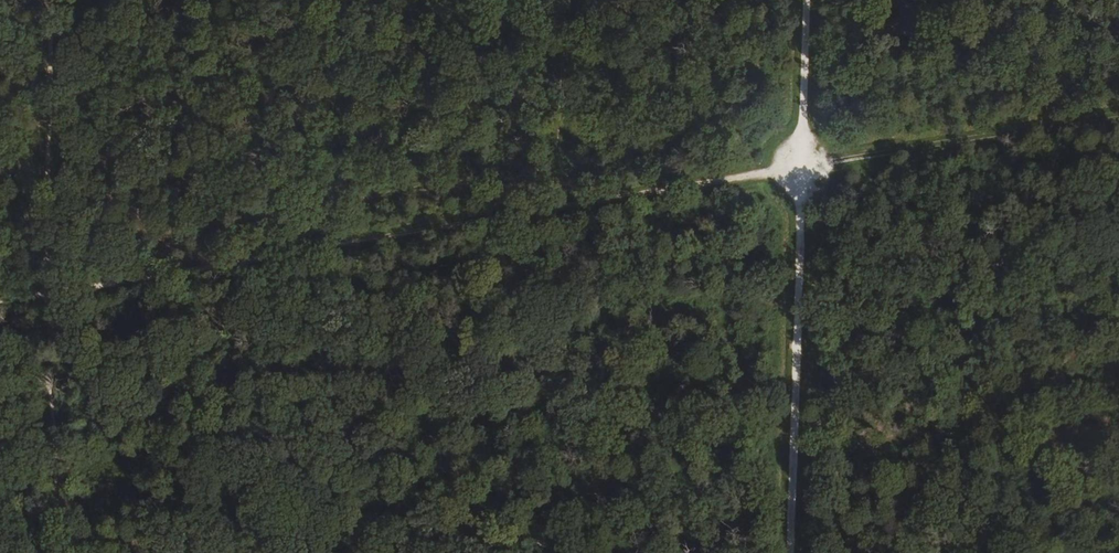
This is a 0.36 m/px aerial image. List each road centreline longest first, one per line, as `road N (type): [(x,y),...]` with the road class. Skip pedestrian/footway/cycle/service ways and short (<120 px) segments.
road 1 (track): [(50,295),(1118,113)]
road 2 (track): [(51,0),(50,295),(70,552)]
road 3 (track): [(792,552),(807,0)]

